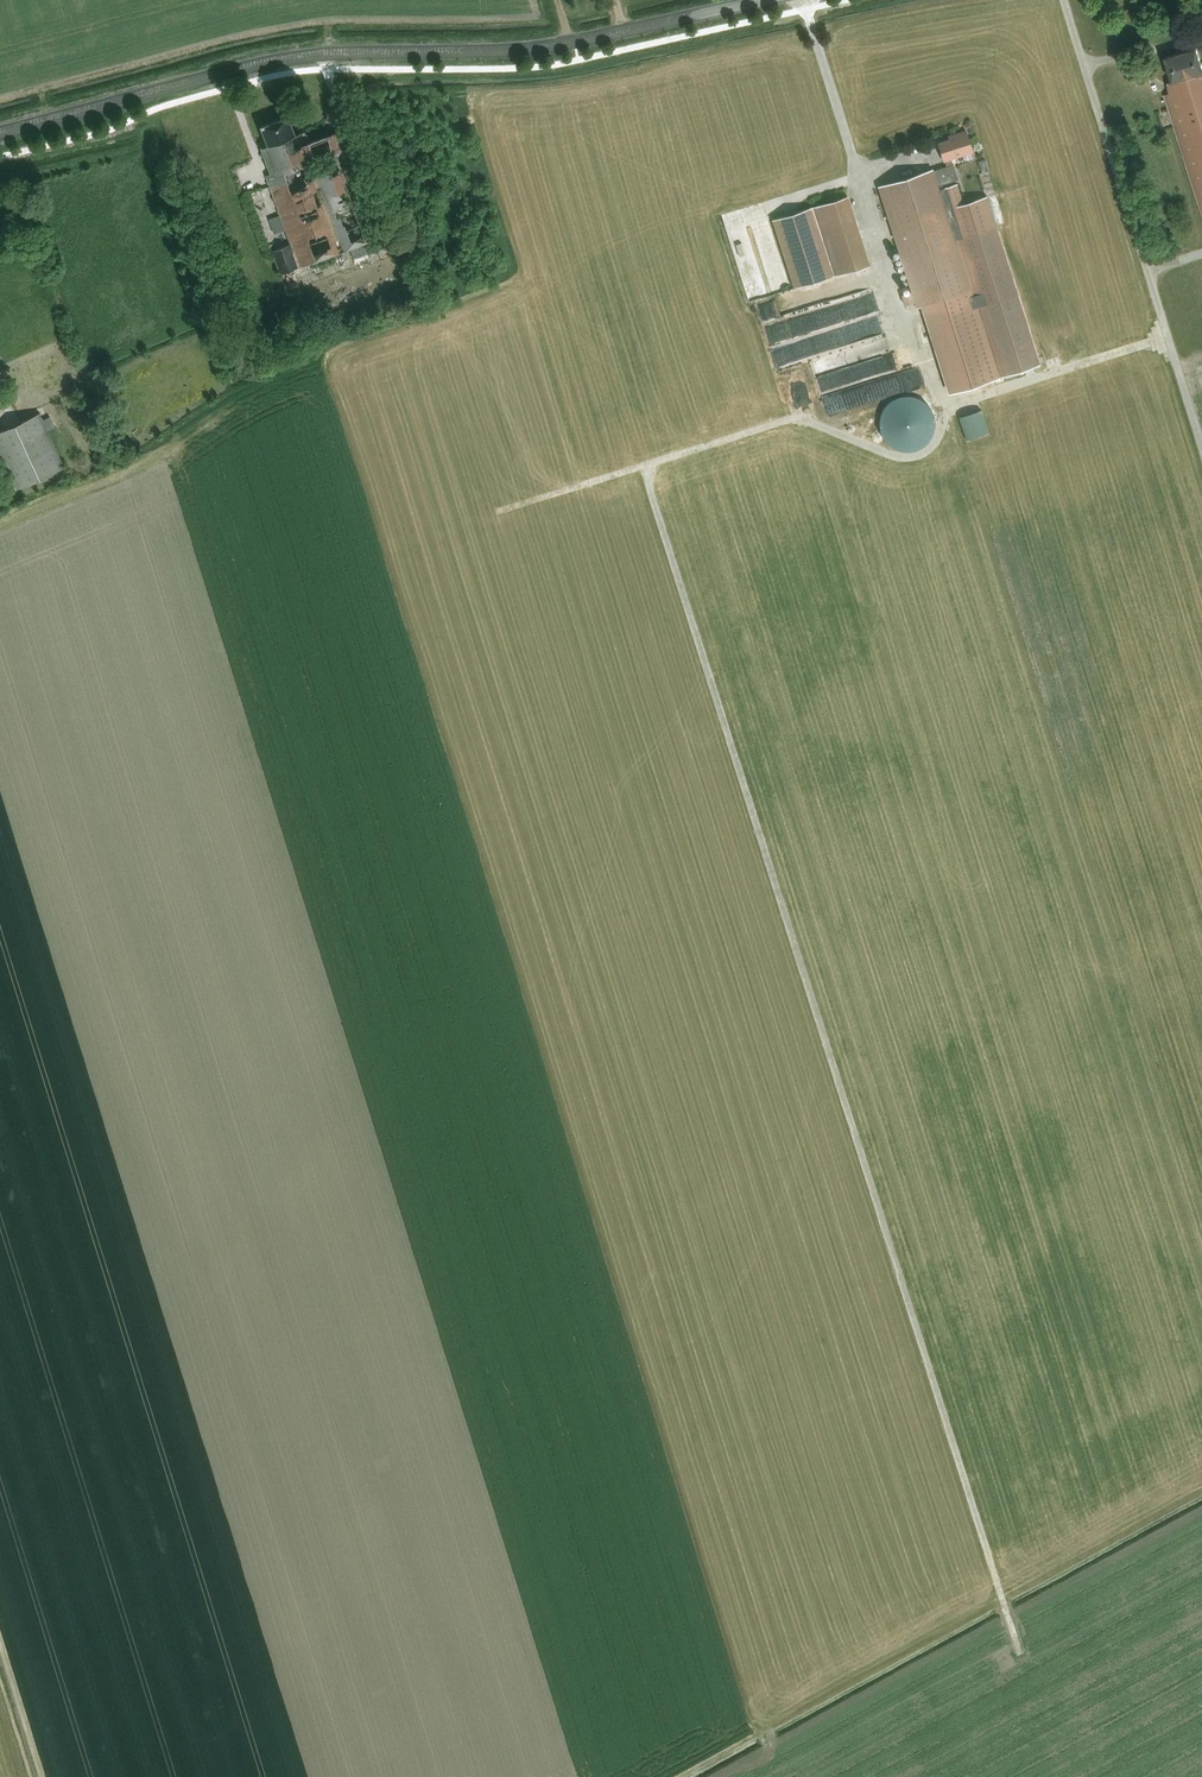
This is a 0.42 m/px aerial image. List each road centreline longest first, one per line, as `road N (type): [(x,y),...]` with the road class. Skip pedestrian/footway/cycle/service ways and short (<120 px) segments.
road 1 (secondary): [(0,134),(285,58),(550,48),(762,0)]
road 2 (unclassified): [(1201,443),(1063,0)]

